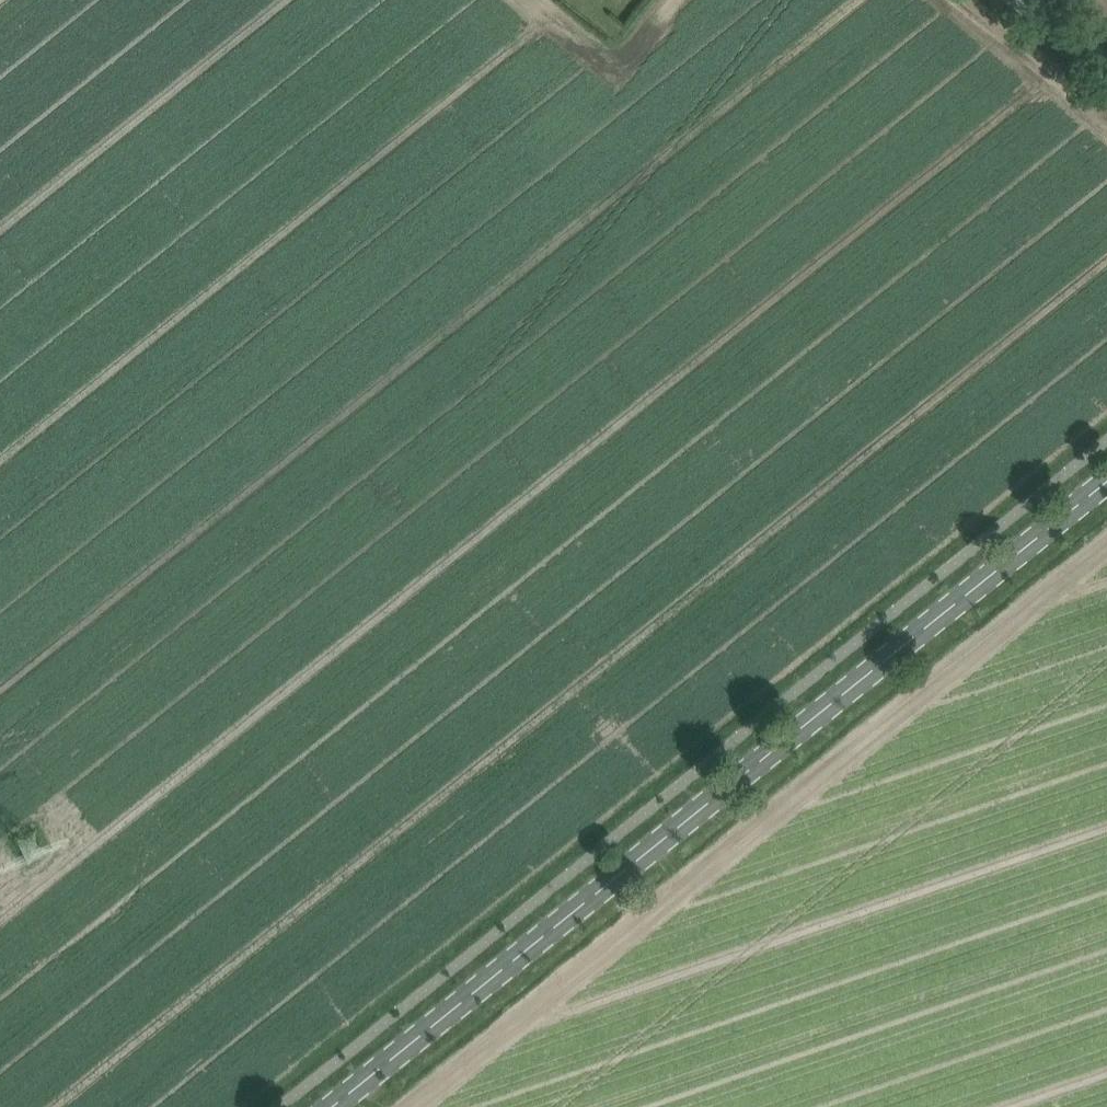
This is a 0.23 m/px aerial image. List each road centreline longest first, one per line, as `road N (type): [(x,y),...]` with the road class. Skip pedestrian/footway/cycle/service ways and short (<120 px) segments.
road 1 (tertiary): [(333,1106),(1106,485)]

